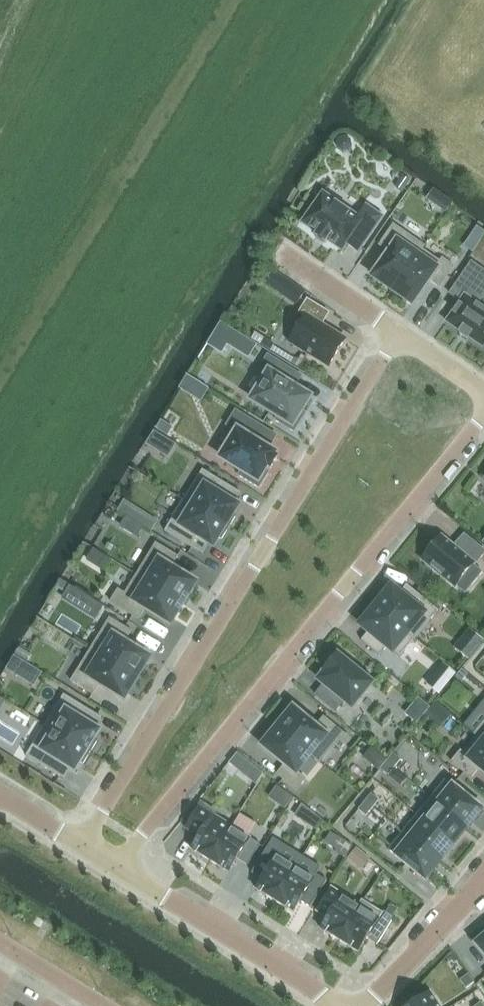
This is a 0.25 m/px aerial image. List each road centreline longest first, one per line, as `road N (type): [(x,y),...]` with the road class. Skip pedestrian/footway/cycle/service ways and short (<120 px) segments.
road 1 (residential): [(82,845),(398,335)]
road 2 (residential): [(118,867),(483,414)]
road 3 (residential): [(329,1005),(310,986),(118,867)]
road 4 (residential): [(364,1005),(483,885)]
road 5 (residential): [(398,335),(288,258)]

